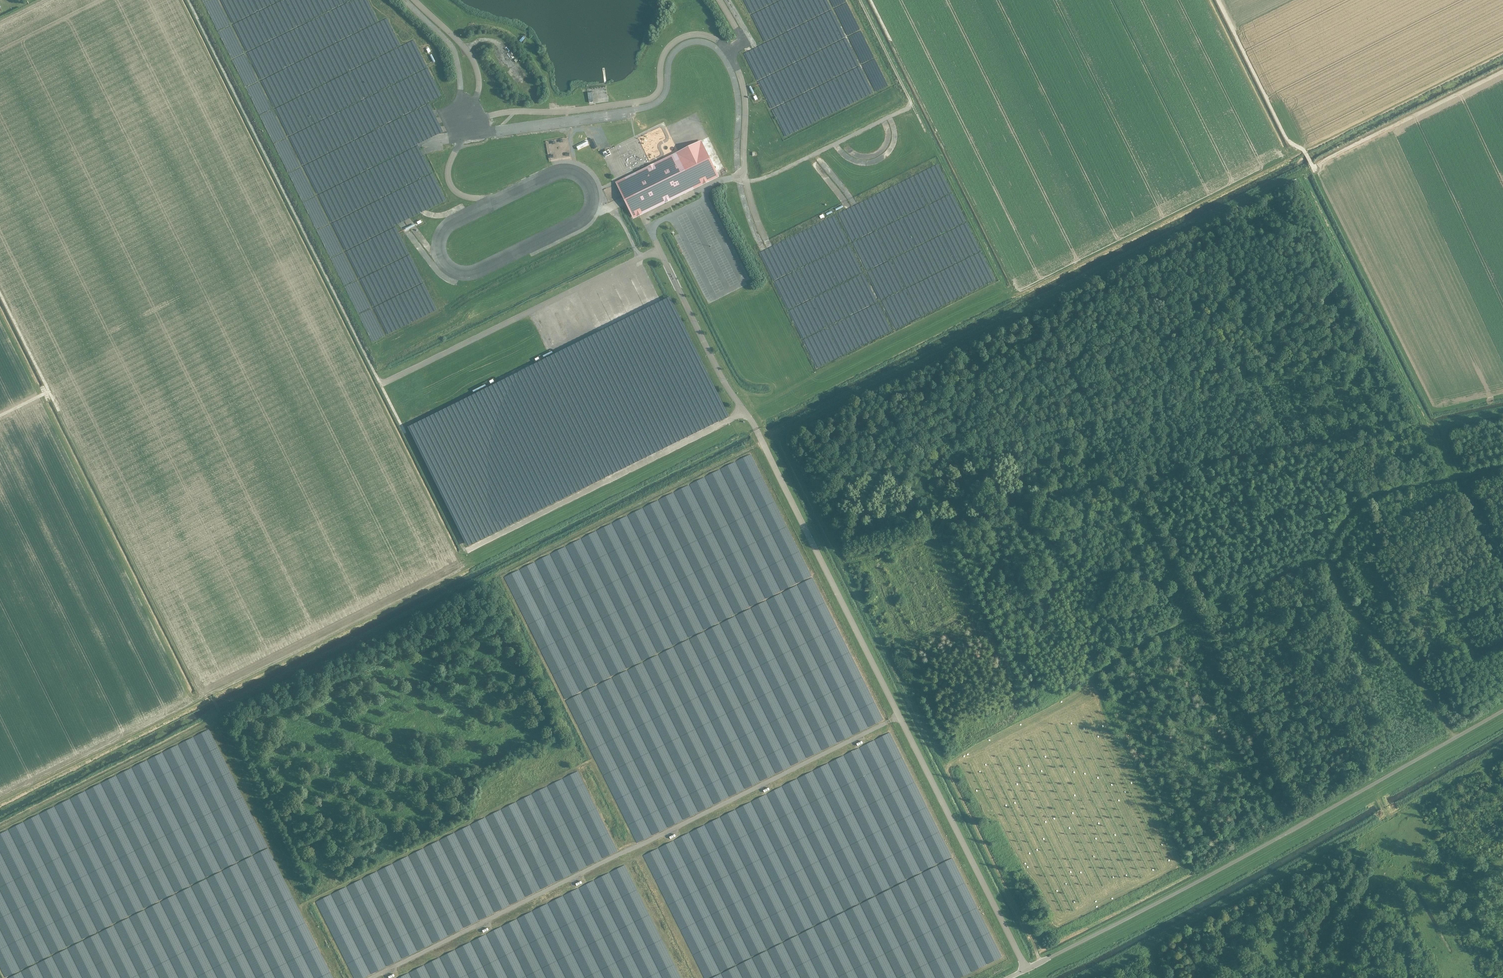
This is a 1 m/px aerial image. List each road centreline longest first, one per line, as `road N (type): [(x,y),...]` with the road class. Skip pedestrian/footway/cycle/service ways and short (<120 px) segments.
road 1 (unclassified): [(1028,969),(650,228),(702,201)]
road 2 (unclassified): [(1028,969),(1502,711)]
road 3 (track): [(212,697),(202,698),(0,294)]

